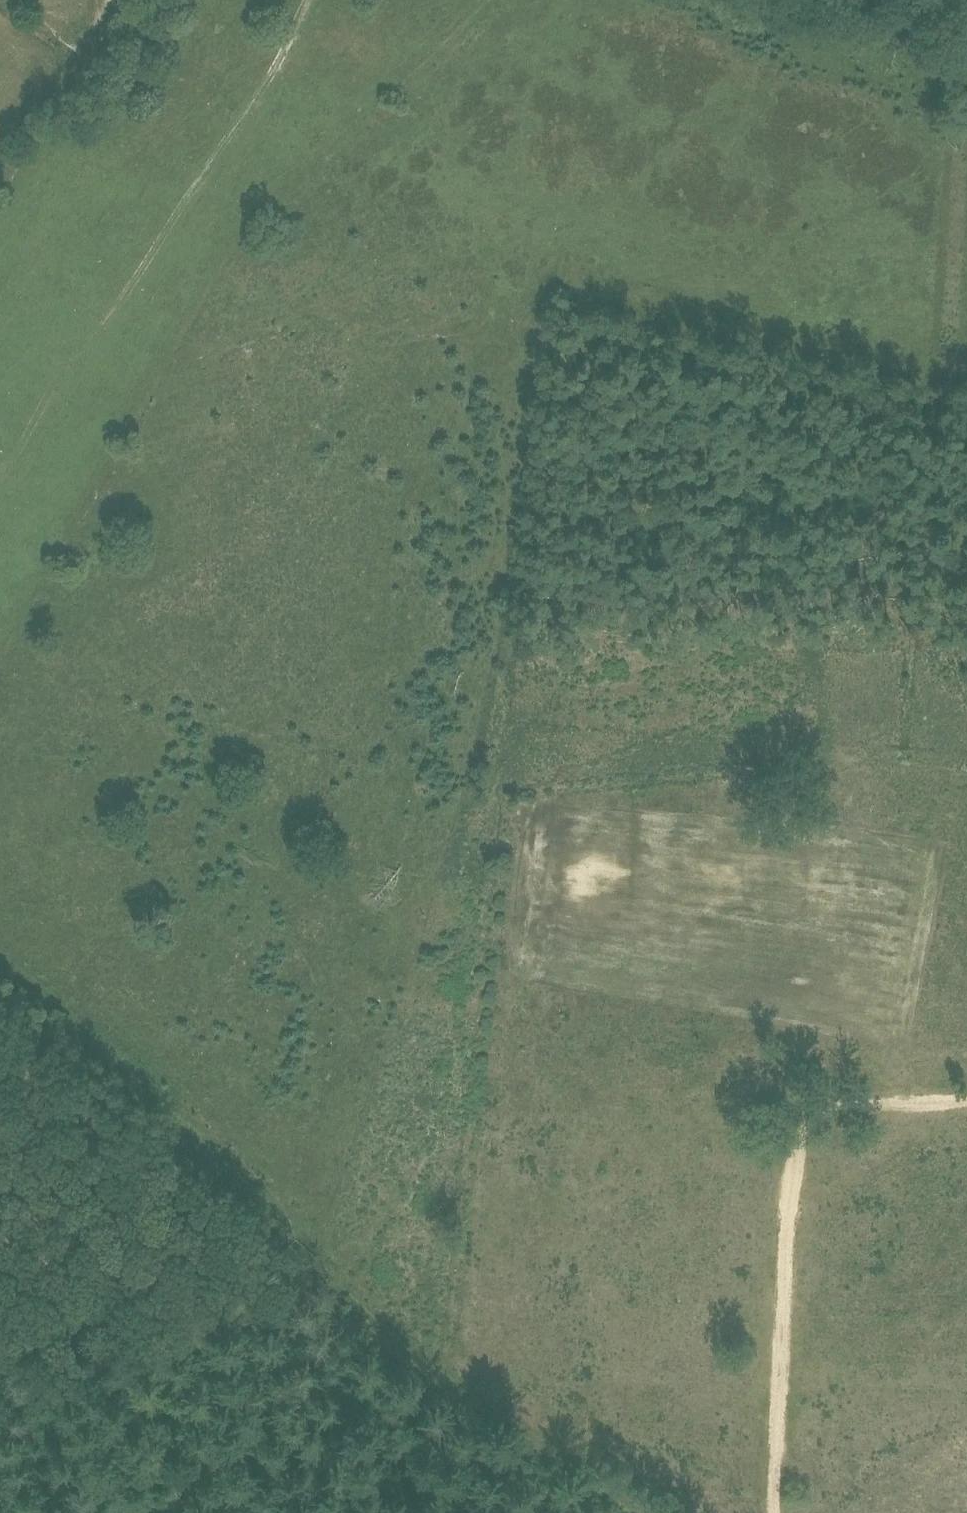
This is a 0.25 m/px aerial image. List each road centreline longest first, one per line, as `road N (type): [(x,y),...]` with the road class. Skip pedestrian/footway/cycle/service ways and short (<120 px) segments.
road 1 (track): [(646,1512),(412,1352),(339,1292),(240,1182),(0,972)]
road 2 (track): [(966,1098),(839,1106),(814,1115),(794,1151),(774,1512)]
road 3 (track): [(319,0),(296,51),(154,246)]

